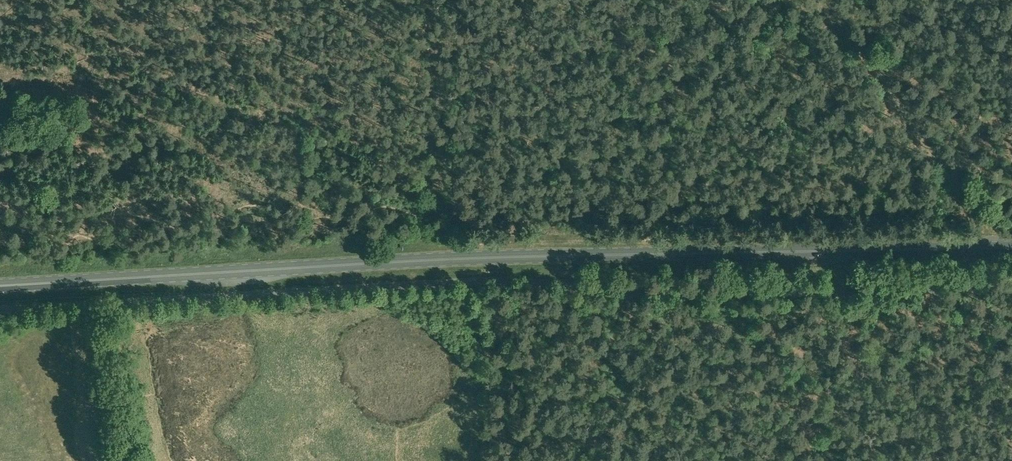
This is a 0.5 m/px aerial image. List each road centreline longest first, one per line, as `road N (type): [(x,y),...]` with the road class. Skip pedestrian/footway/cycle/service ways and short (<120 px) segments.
road 1 (primary): [(0,287),(471,260),(1011,246)]
road 2 (unclassified): [(1011,276),(472,284),(0,311)]

